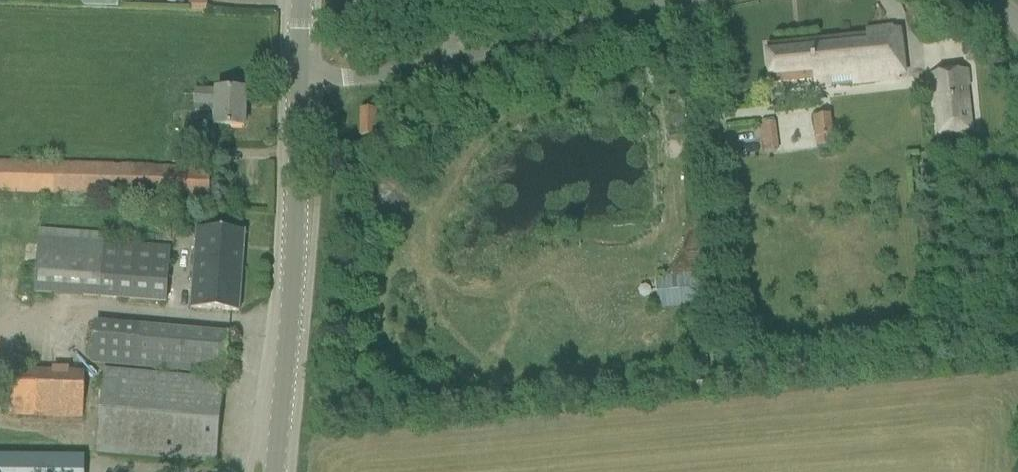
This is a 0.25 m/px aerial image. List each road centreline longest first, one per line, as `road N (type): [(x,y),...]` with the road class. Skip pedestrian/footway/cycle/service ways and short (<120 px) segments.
road 1 (tertiary): [(273,471),(298,74)]
road 2 (unclassified): [(671,0),(298,74)]

